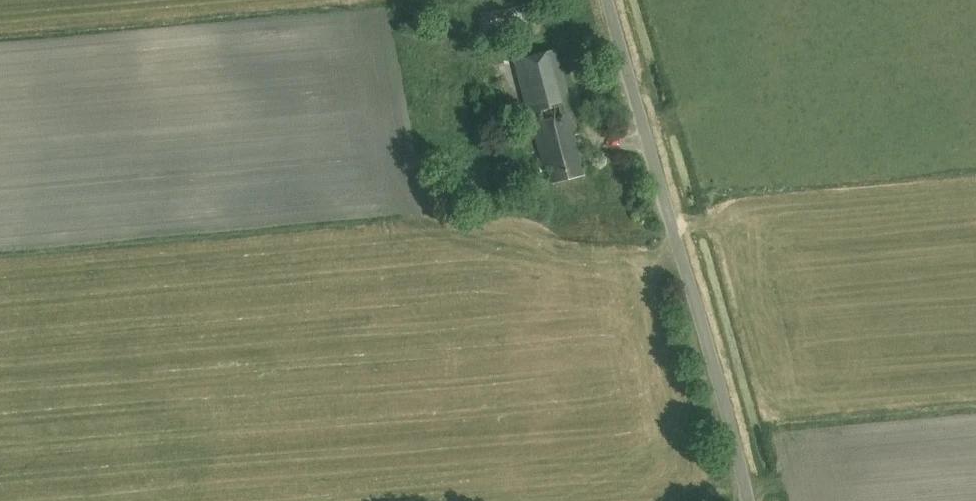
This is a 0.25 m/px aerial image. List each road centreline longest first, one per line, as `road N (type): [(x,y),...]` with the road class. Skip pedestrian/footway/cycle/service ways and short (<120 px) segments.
road 1 (unclassified): [(747,500),(607,0)]

